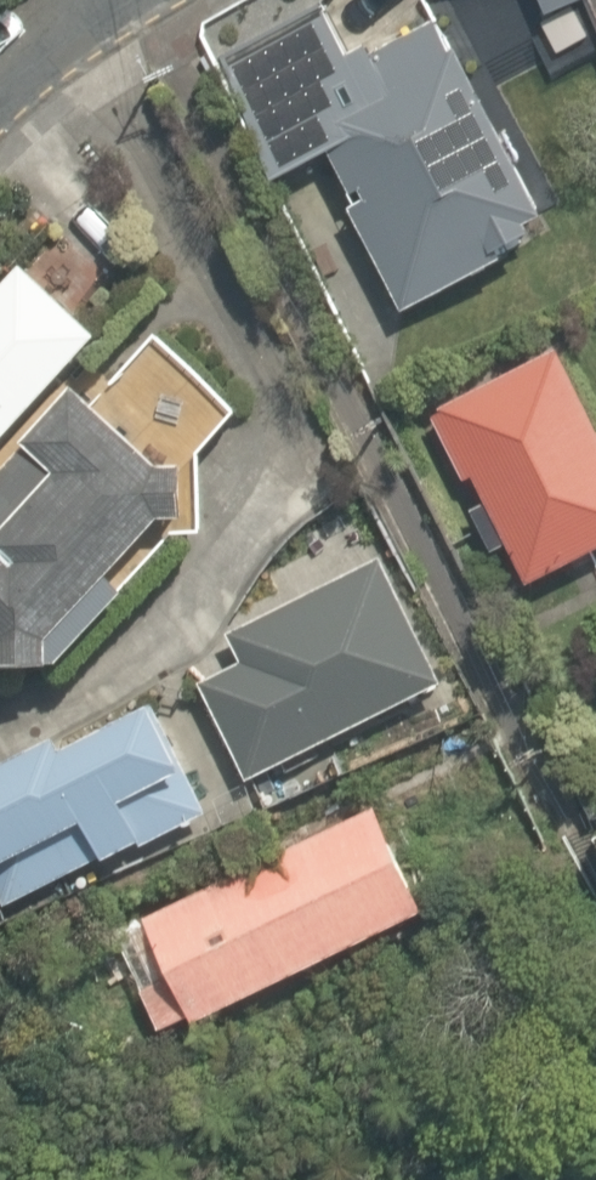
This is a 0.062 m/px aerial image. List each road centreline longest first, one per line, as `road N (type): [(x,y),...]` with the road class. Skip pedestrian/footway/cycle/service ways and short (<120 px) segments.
road 1 (residential): [(118,0),(61,37),(0,93)]

